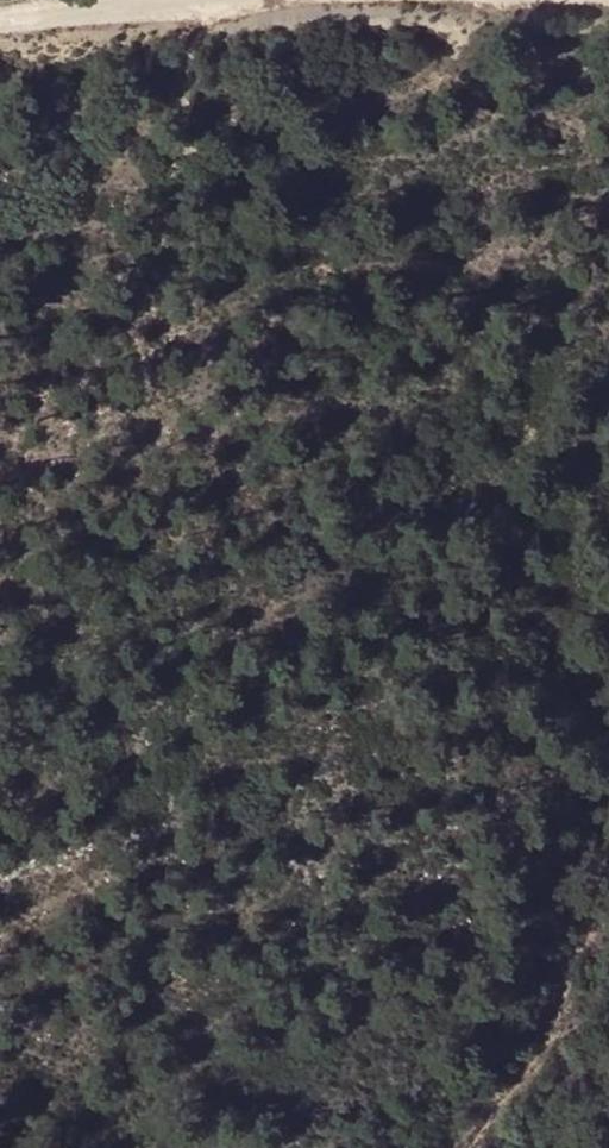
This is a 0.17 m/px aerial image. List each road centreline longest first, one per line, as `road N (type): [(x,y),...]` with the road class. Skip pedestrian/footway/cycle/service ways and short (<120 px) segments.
road 1 (track): [(445,1147),(469,1134),(541,1053),(608,862)]
road 2 (track): [(216,0),(0,24)]

